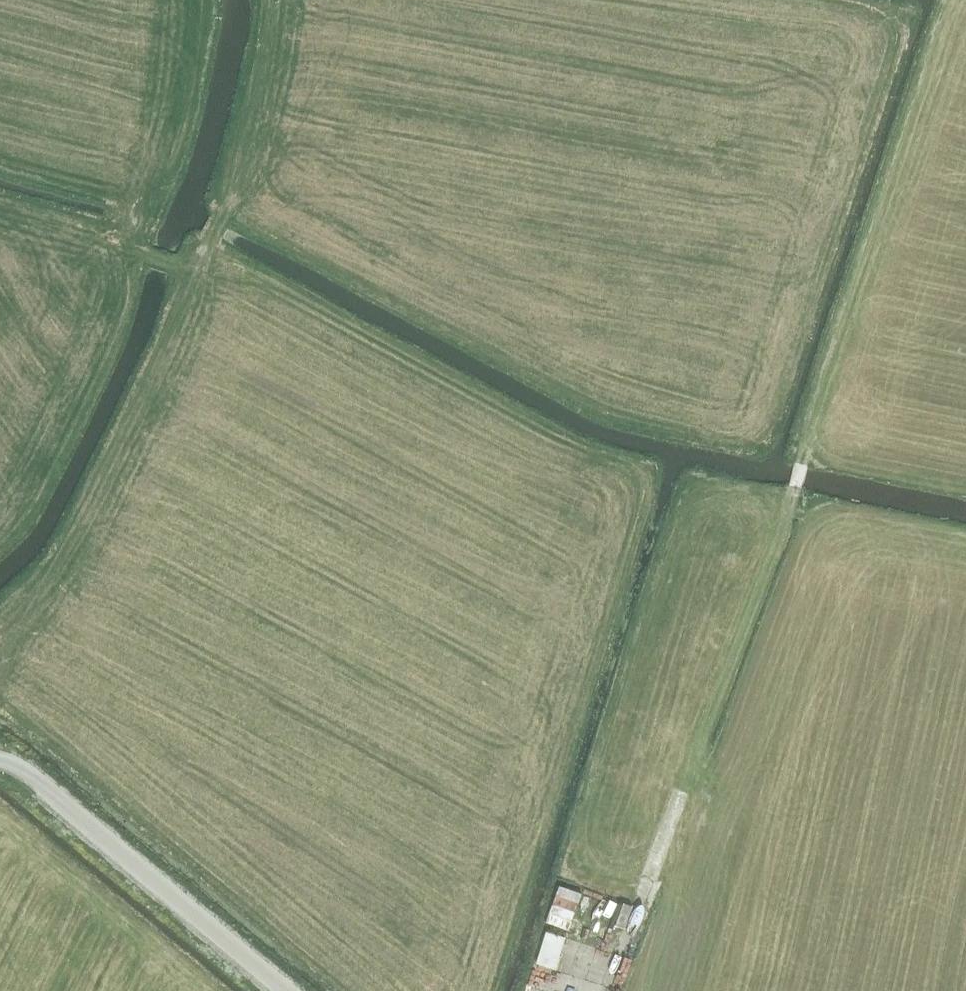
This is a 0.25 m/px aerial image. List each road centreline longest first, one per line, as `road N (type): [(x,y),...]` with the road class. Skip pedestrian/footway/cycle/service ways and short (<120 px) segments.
road 1 (unclassified): [(283,990),(16,773),(0,768)]

